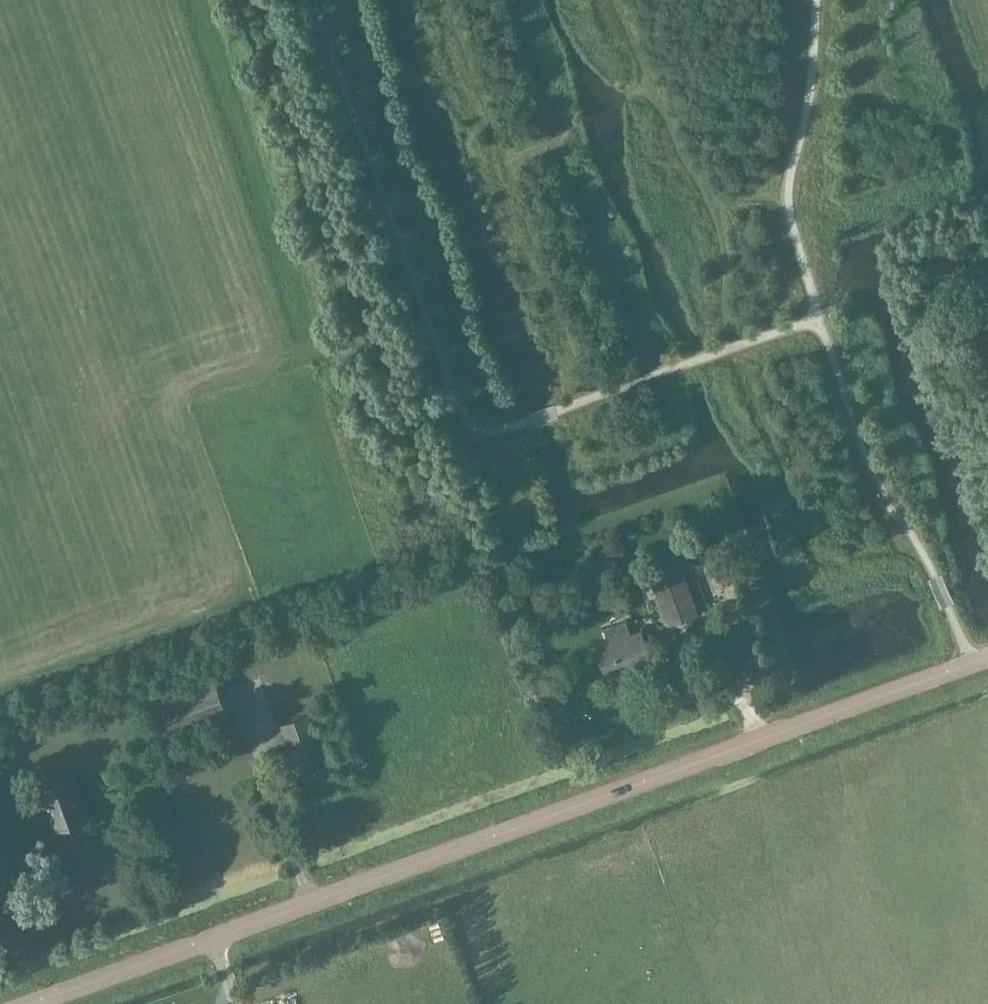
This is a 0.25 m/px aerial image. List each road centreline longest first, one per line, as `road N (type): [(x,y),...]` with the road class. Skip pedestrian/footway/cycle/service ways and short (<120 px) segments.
road 1 (unclassified): [(35,1003),(987,657)]

